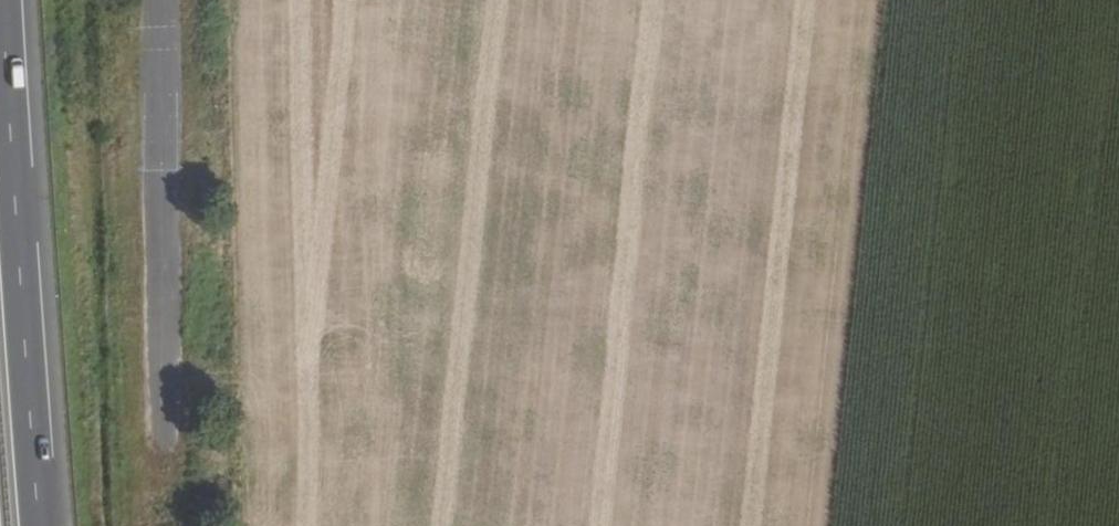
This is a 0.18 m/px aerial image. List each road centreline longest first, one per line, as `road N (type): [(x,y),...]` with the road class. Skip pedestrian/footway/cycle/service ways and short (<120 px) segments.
road 1 (motorway): [(40,525),(4,0)]

